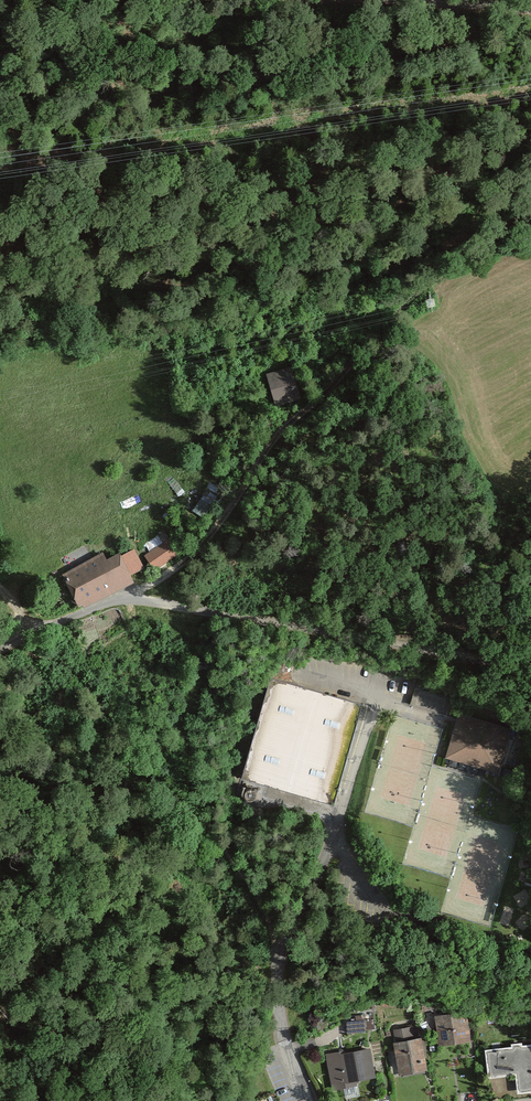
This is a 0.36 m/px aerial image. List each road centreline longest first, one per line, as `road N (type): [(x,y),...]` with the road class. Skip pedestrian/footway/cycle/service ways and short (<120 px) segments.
road 1 (unclassified): [(0,656),(131,599),(530,669)]
road 2 (track): [(530,214),(474,231),(262,452),(173,605)]
road 3 (residential): [(310,1100),(286,1048),(282,1000),(375,696)]
road 4 (unclassified): [(530,9),(407,0)]

